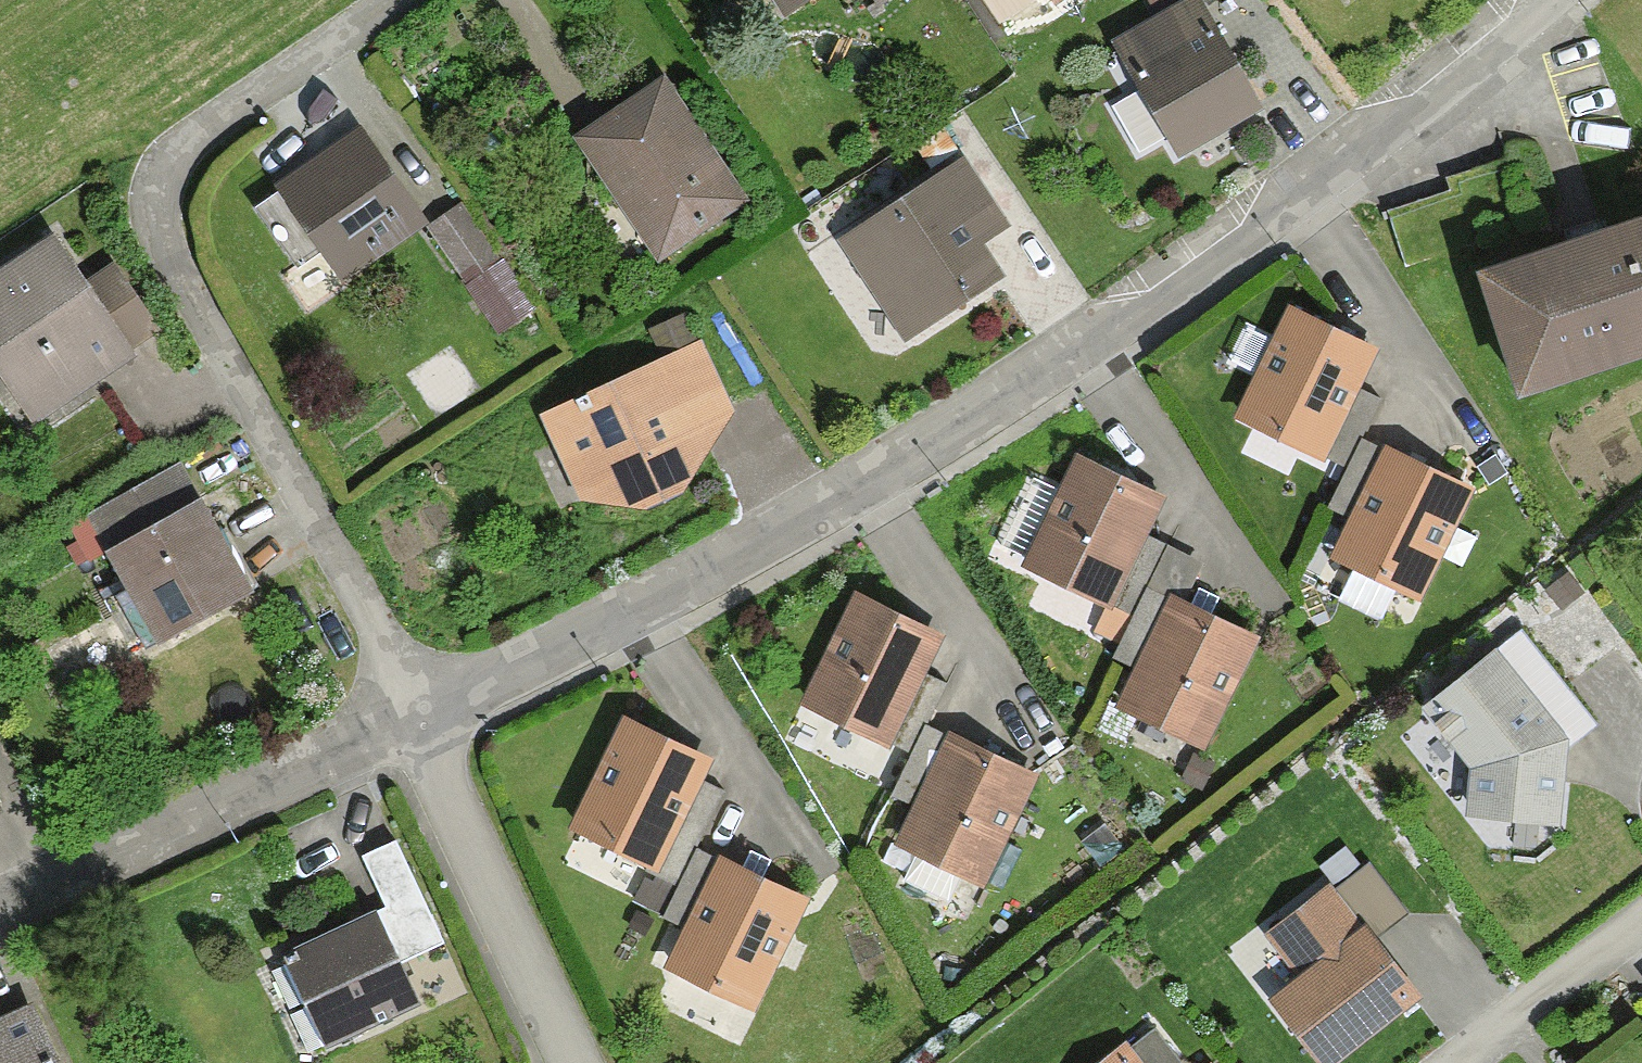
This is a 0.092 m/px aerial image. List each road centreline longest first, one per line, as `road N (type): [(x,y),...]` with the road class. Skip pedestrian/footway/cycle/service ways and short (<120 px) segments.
road 1 (residential): [(1554,0),(1416,120),(1134,316),(677,588),(417,716)]
road 2 (residential): [(396,0),(196,136),(162,180),(157,202),(170,258),(417,716)]
road 3 (residential): [(417,716),(0,905)]
road 4 (residential): [(417,716),(580,1062)]
road 5 (residential): [(1455,1062),(1641,921)]

